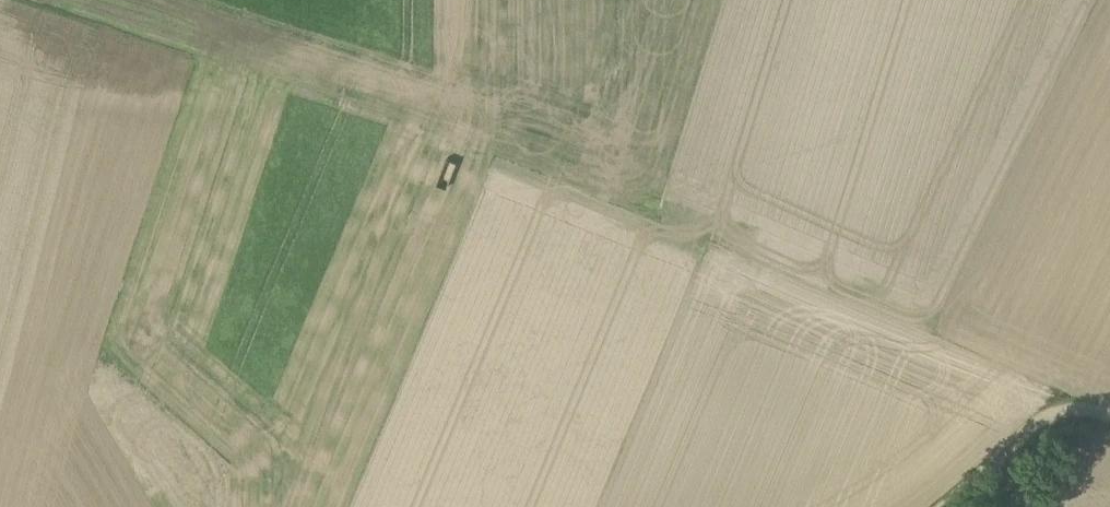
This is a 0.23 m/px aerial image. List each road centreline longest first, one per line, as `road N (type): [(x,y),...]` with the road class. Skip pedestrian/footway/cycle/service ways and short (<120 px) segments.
road 1 (track): [(951,506),(1053,412),(1109,427)]

